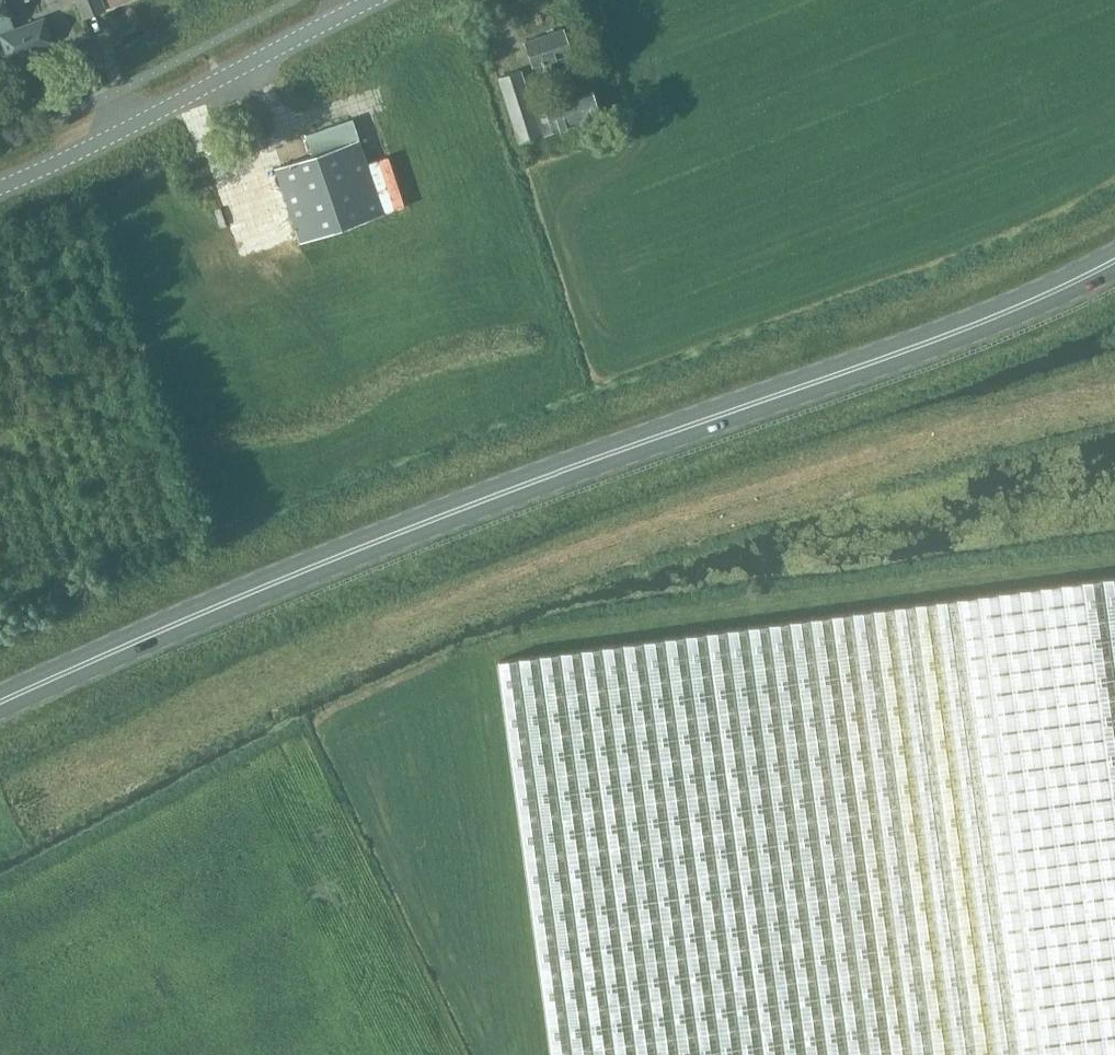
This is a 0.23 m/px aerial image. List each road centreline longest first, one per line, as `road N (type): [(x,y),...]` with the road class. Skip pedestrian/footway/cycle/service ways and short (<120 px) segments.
road 1 (primary): [(1114,260),(1007,312),(417,525),(0,702)]
road 2 (unclassified): [(0,182),(362,0)]

